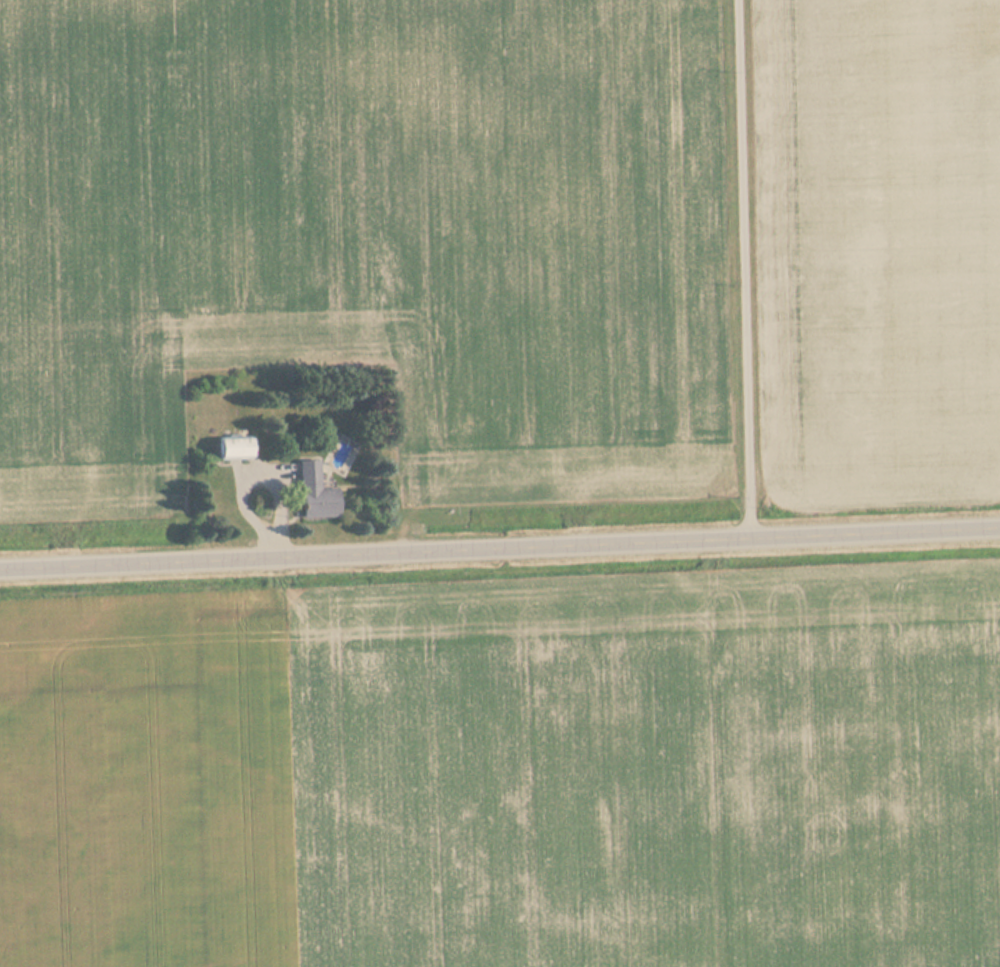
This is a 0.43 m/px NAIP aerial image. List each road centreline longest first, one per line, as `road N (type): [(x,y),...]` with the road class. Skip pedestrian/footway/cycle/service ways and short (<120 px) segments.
road 1 (secondary): [(0,566),(999,526)]

